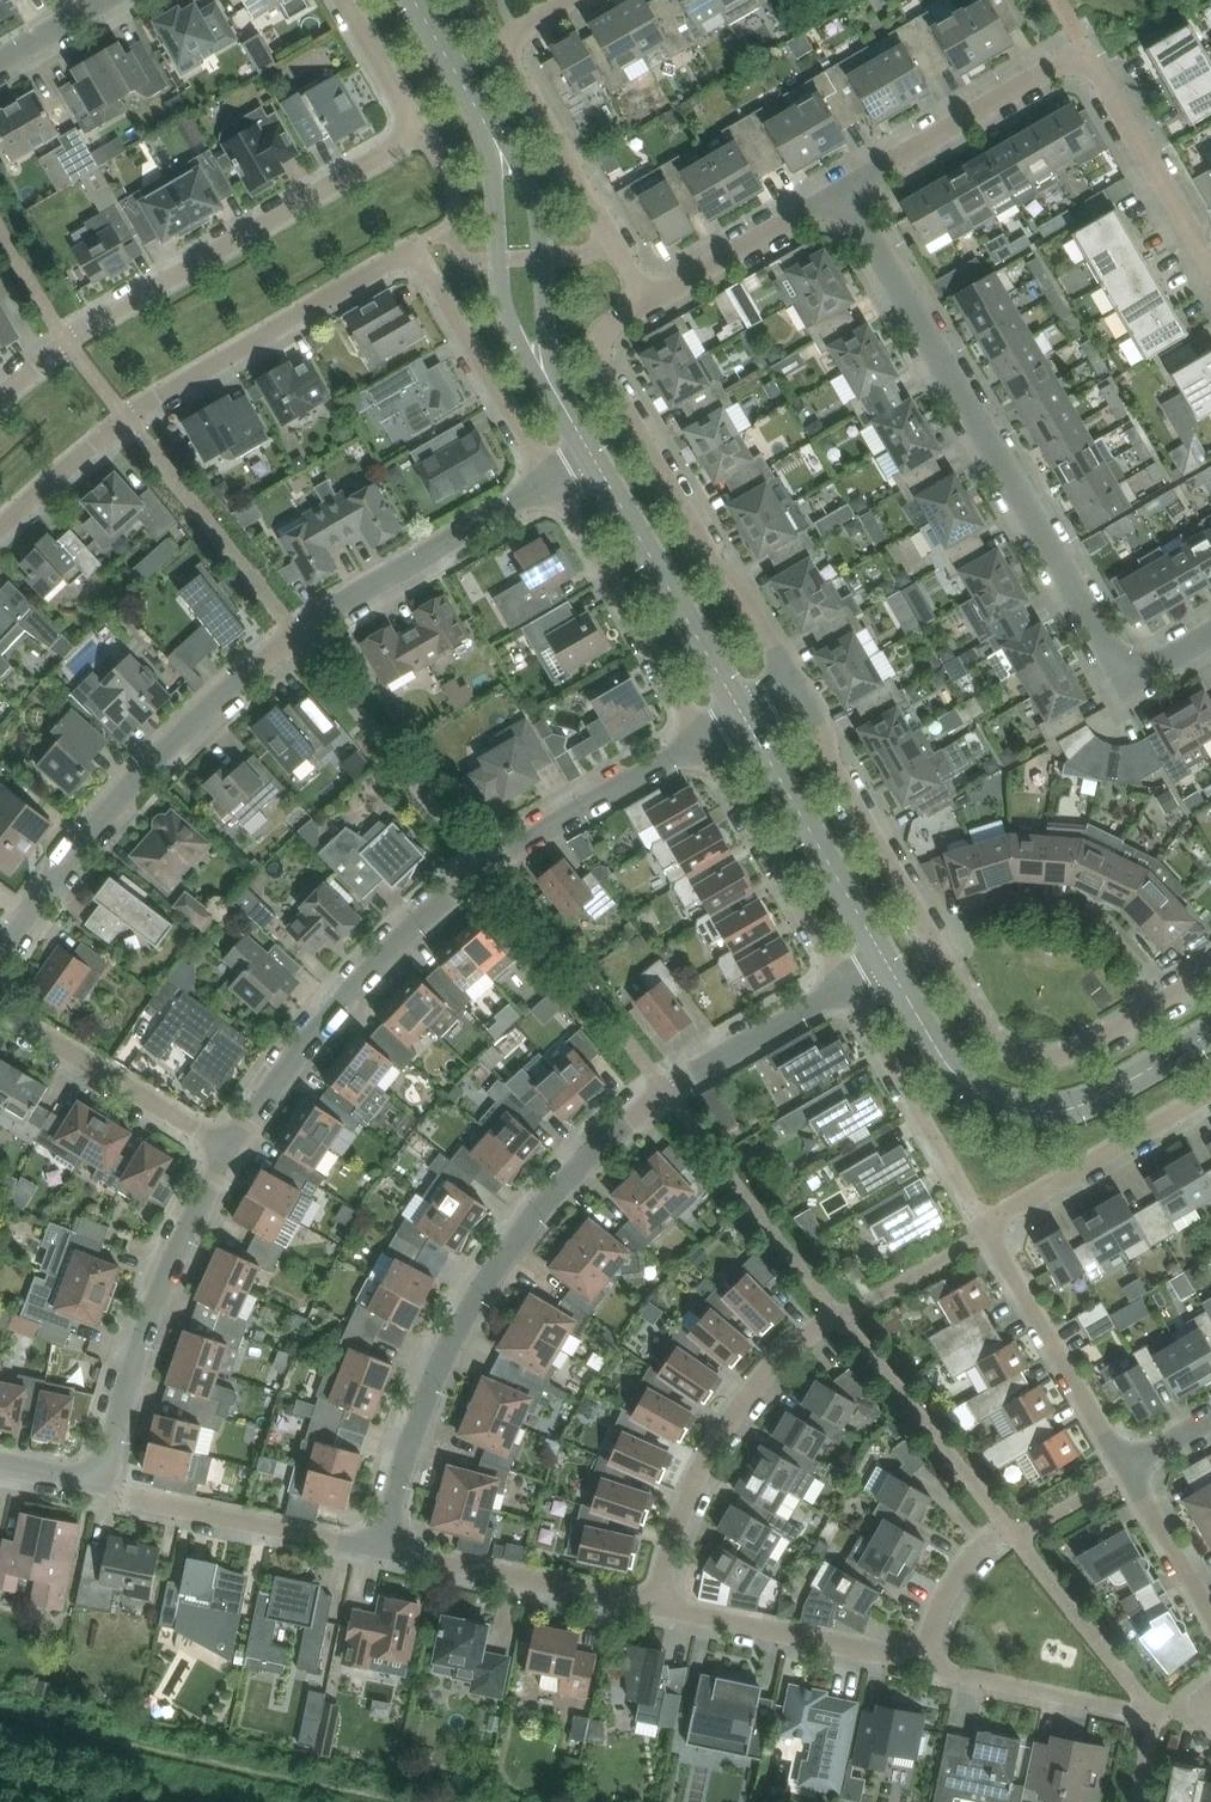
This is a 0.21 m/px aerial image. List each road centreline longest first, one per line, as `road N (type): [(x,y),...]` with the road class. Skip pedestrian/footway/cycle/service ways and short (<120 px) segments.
road 1 (residential): [(389,1545),(405,1465),(469,1321),(532,1226),(665,1087),(847,990)]
road 2 (residential): [(0,962),(60,869),(152,760),(269,656),(425,555),(552,488)]
road 3 (residential): [(1210,630),(1136,672),(1119,666),(847,193)]
road 4 (residential): [(1210,972),(1064,1053),(1006,1049),(985,1034),(797,695)]
road 5 (residential): [(230,1147),(326,1021),(432,909),(509,848),(703,742)]
road 6 (residential): [(128,419),(412,250),(552,488)]
road 7 (residential): [(345,0),(409,117),(410,134),(350,177),(65,338)]
road 8 (residential): [(847,193),(1070,61),(1093,65),(1210,264)]
road 9 (tertiary): [(593,460),(536,362),(508,171),(411,0)]
road 10 (residential): [(797,695),(598,364),(598,337),(648,300)]
road 11 (tertiary): [(1210,1033),(1073,1107),(1016,1109),(980,1094),(948,1065),(890,965)]
road 12 (residential): [(648,300),(519,87),(512,60),(519,34),(579,0)]
road 13 (residential): [(107,1486),(140,1355),(230,1147)]
road 14 (residential): [(654,1603),(671,1545),(731,1428),(824,1323)]
road 15 (tertiary): [(745,721),(593,460)]
road 16 (residential): [(703,742),(552,488)]
road 17 (residential): [(389,1545),(107,1486)]
road 18 (residential): [(847,990),(703,742)]
road 19 (tertiary): [(890,965),(745,721)]
road 20 (residential): [(988,1235),(847,990)]
road 21 (residential): [(1139,1467),(988,1235)]
road 22 (residential): [(923,1660),(654,1603)]
road 23 (residential): [(654,1603),(389,1545)]
road 24 (residential): [(230,1147),(0,1012)]
road 25 (residential): [(988,1235),(1012,1210),(1210,1090)]
road 26 (residential): [(648,300),(847,193)]
road 27 (residential): [(1136,1711),(949,1672),(923,1660)]
road 28 (residential): [(128,419),(0,529)]
road 29 (residential): [(1210,1609),(1139,1467)]
road 30 (residential): [(923,1660),(948,1594),(1001,1537)]
road 31 (residential): [(0,60),(109,0)]

